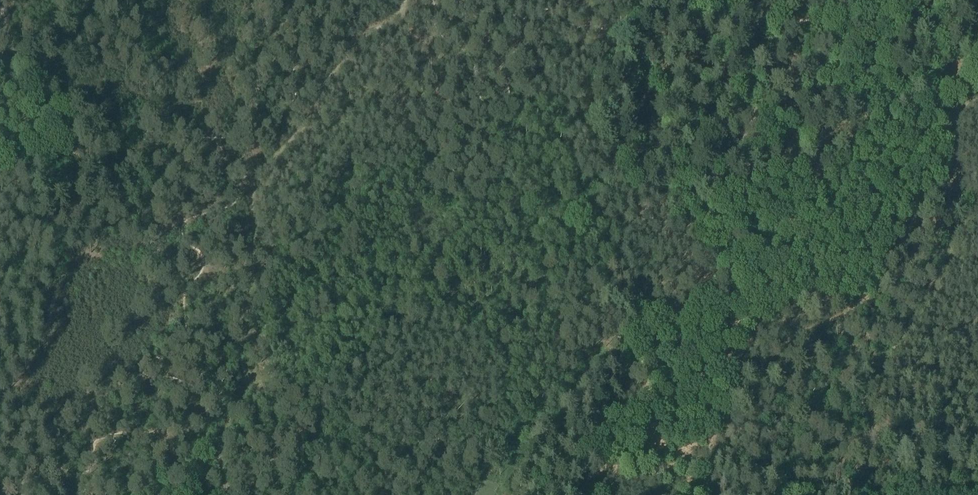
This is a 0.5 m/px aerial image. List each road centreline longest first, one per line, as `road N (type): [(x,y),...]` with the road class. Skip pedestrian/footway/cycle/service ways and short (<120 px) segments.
road 1 (track): [(836,494),(846,457),(876,428),(977,443)]

